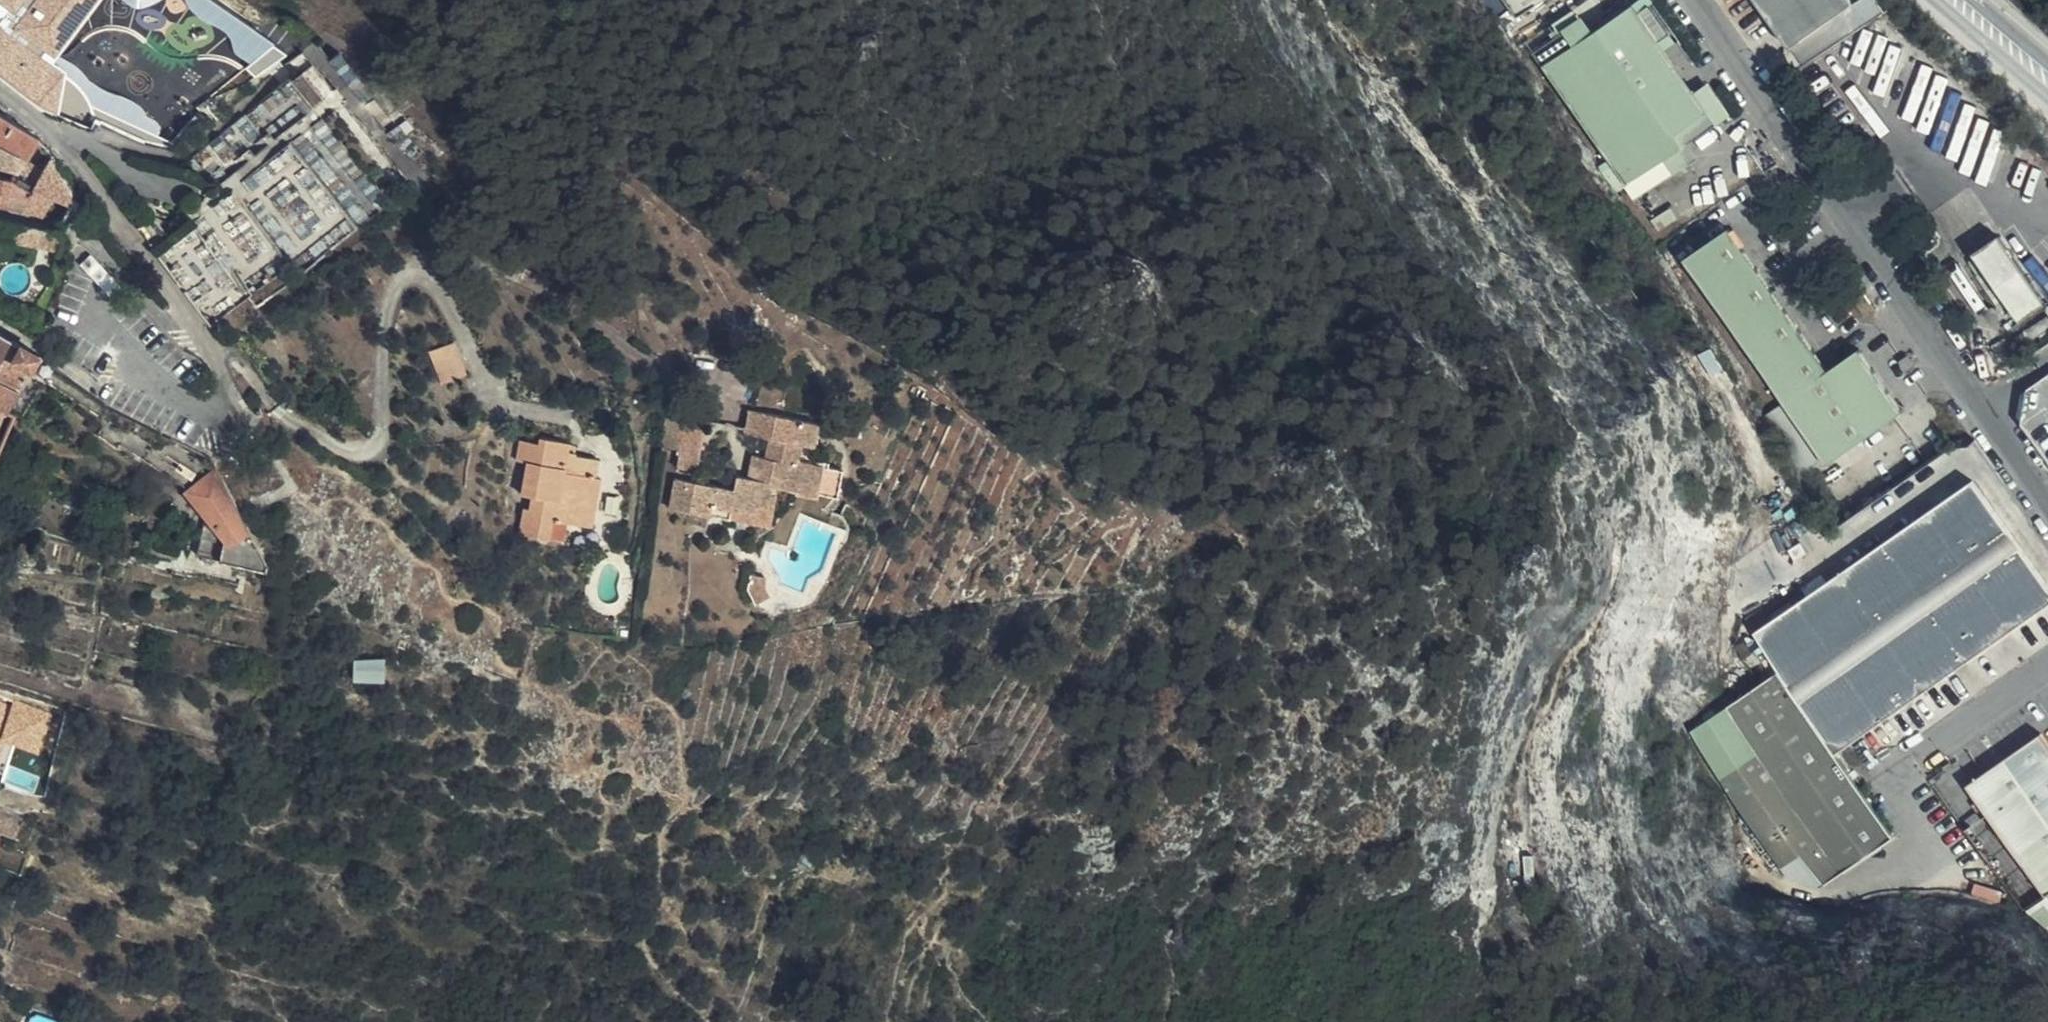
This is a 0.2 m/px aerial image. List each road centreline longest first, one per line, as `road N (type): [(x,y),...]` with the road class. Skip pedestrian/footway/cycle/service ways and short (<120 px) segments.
road 1 (unclassified): [(2047,512),(1691,0)]
road 2 (residential): [(0,87),(55,137),(182,307),(224,375),(219,404),(191,404),(140,370),(98,316)]
road 3 (tertiary): [(1962,0),(2047,84)]

